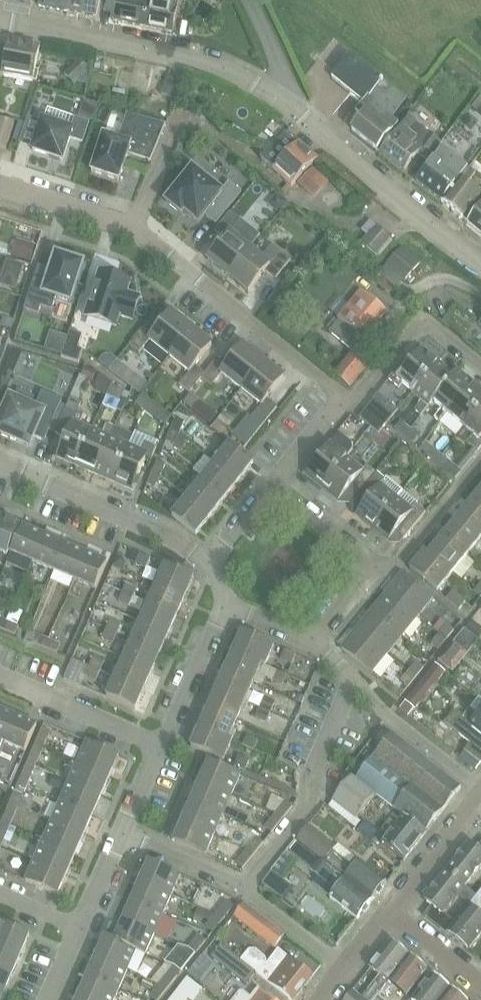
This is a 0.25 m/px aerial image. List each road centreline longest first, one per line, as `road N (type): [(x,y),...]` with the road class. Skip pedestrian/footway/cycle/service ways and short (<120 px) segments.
road 1 (unclassified): [(480,264),(252,83),(207,61),(0,19)]
road 2 (residential): [(134,227),(342,399)]
road 3 (residential): [(122,835),(241,886),(345,972)]
road 4 (residential): [(210,561),(0,464)]
road 5 (residential): [(480,791),(388,719),(311,641)]
road 6 (residential): [(342,399),(359,396),(423,324),(480,368)]
road 7 (residential): [(159,746),(0,677)]
road 8 (residential): [(480,460),(397,564),(375,568)]
road 9 (residential): [(159,746),(227,608)]
road 10 (residential): [(390,914),(480,798)]
road 11 (residential): [(0,189),(134,227)]
road 12 (residential): [(375,568),(272,486)]

